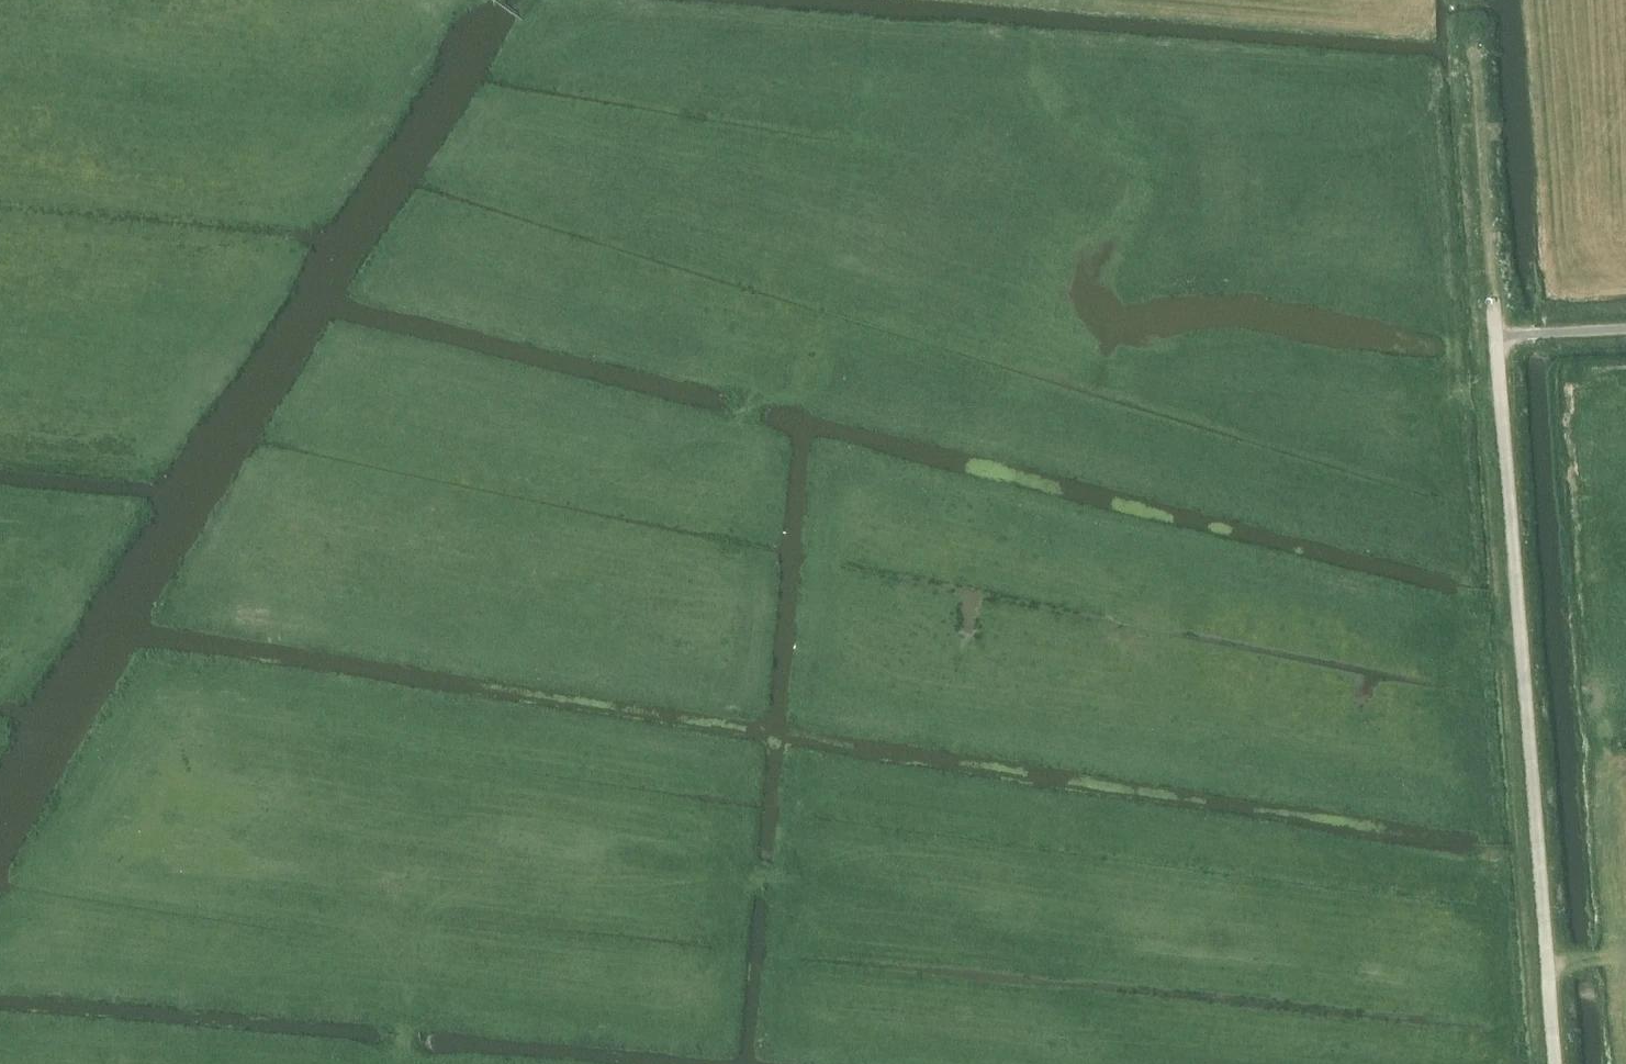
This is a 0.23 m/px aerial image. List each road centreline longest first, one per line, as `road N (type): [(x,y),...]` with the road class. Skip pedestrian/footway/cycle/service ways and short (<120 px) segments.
road 1 (unclassified): [(1559,1063),(1494,298)]
road 2 (track): [(1472,41),(1494,298)]

